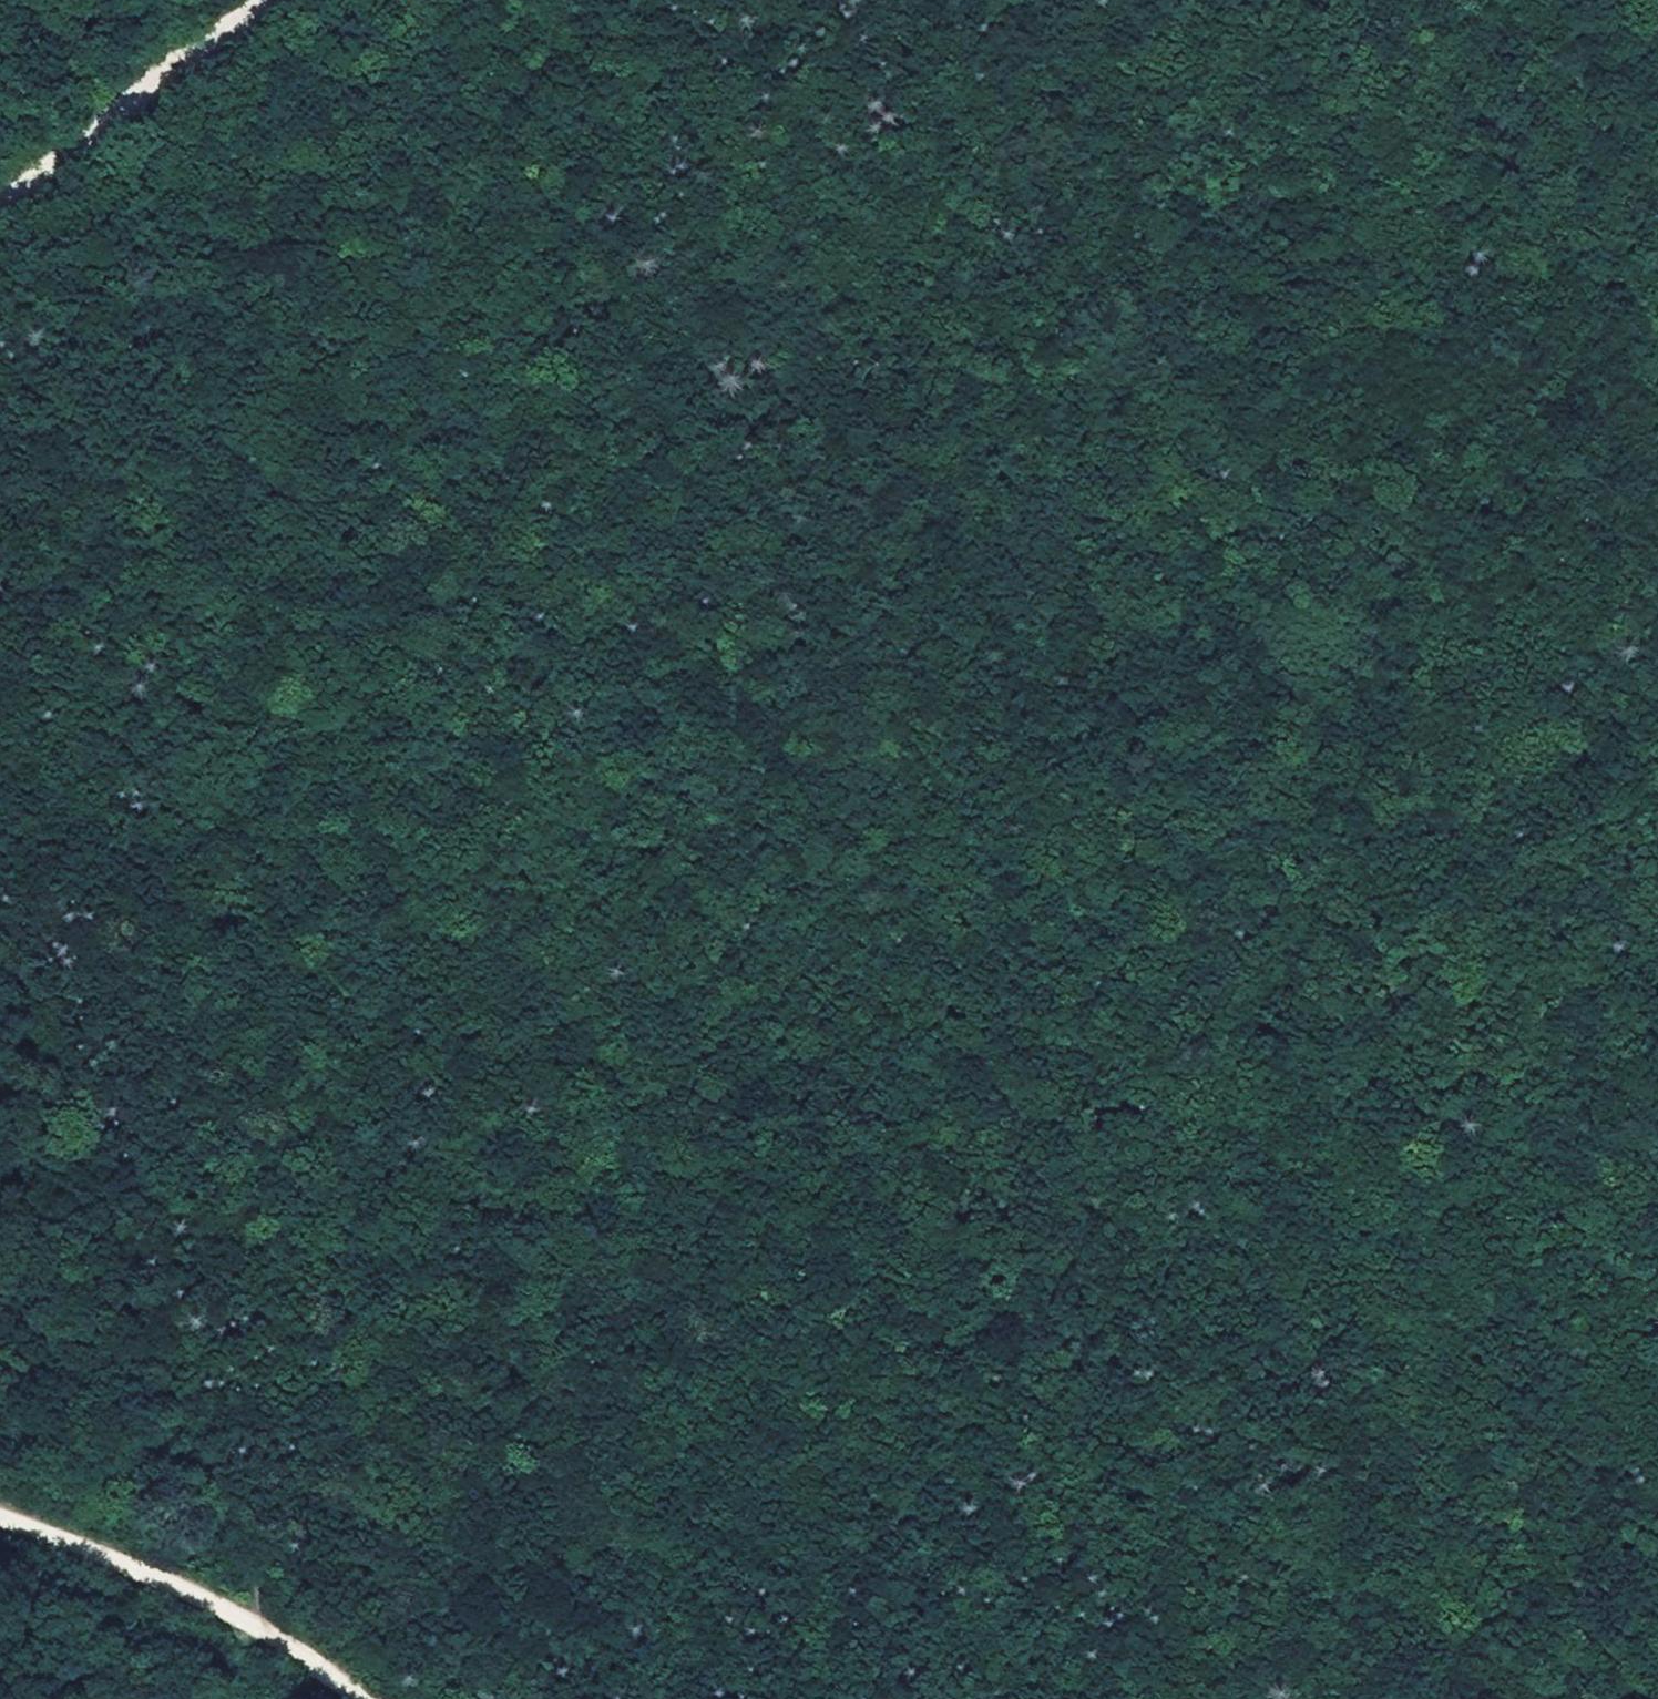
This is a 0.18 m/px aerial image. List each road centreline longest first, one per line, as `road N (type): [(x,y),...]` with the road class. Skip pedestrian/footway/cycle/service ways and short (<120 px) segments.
road 1 (track): [(369,1698),(262,1629),(129,1565),(0,1518)]
road 2 (track): [(268,0),(0,198)]

